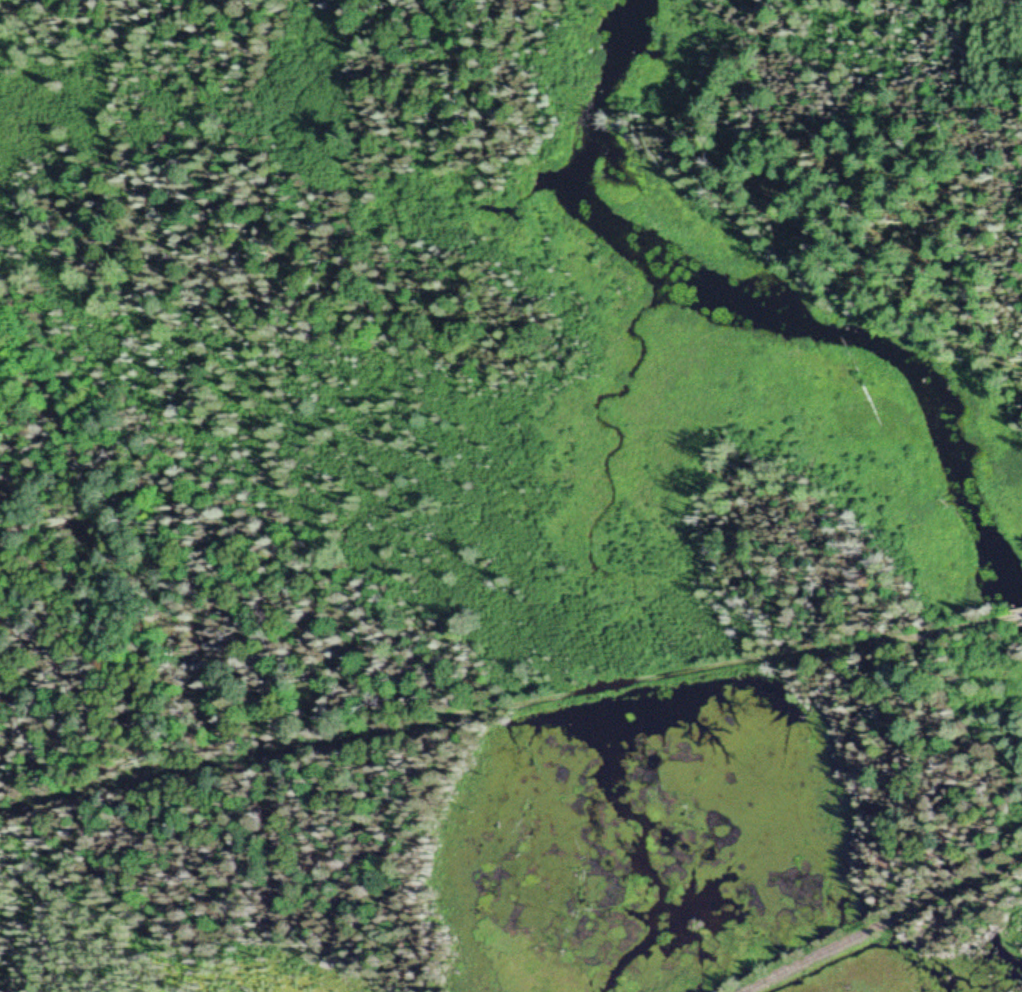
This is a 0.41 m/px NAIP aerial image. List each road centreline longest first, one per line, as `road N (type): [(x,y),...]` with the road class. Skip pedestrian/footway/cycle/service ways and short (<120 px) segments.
road 1 (residential): [(1000,620),(627,684),(0,810)]

